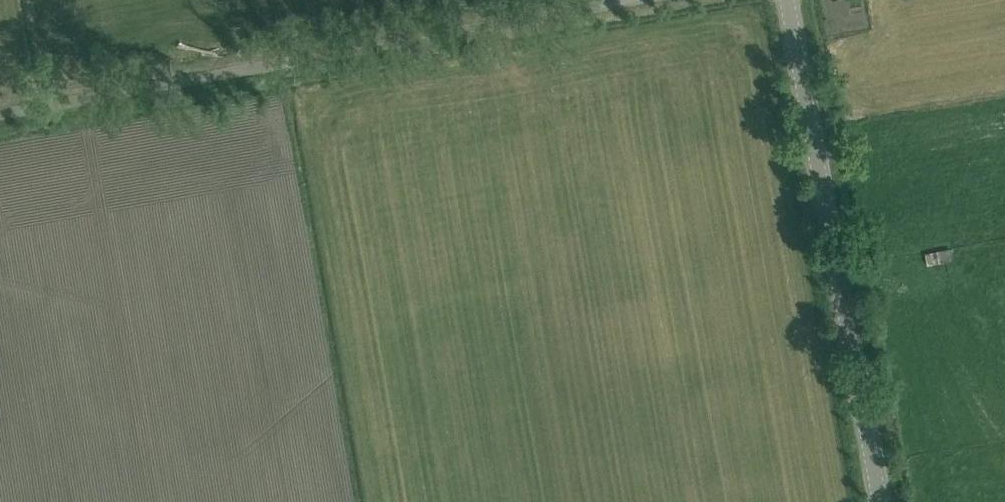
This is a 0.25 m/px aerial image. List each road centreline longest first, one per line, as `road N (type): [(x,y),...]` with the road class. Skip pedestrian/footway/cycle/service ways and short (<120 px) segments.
road 1 (unclassified): [(0,115),(620,0)]
road 2 (tertiary): [(880,501),(788,0)]

